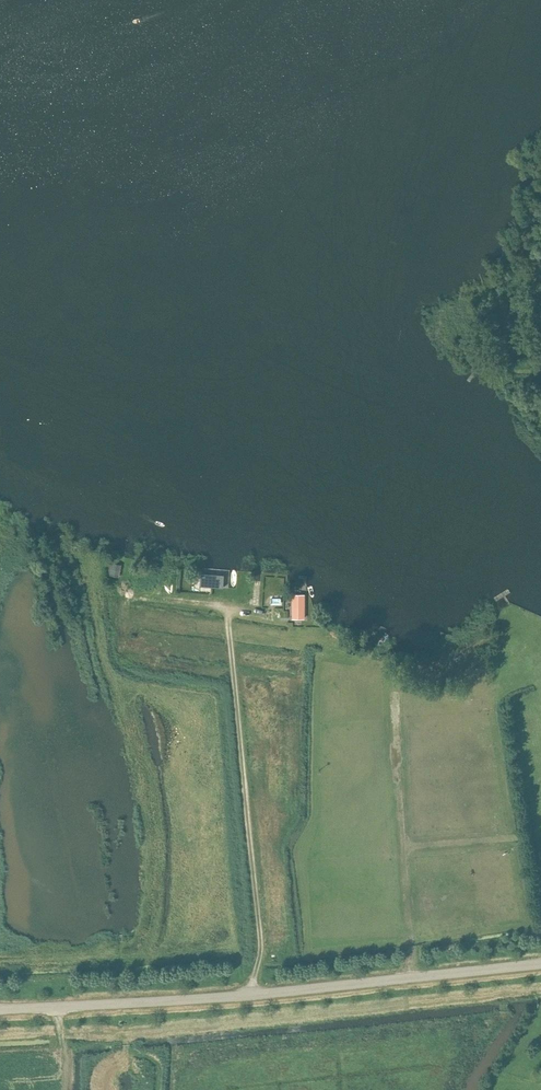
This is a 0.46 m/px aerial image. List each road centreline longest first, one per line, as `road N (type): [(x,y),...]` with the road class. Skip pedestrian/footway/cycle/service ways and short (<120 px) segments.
road 1 (unclassified): [(0,1010),(282,995),(540,967)]

